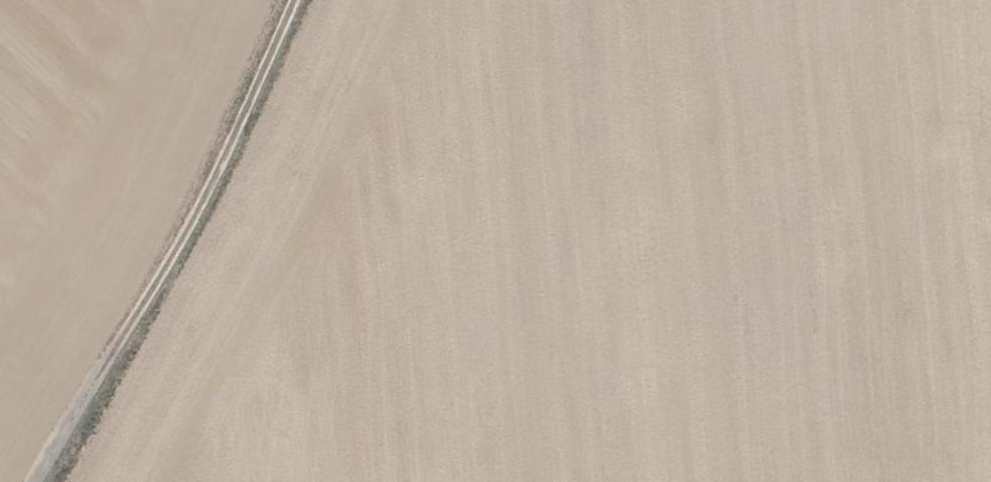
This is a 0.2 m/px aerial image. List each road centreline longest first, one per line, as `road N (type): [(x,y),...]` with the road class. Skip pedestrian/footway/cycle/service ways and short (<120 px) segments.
road 1 (track): [(41,481),(186,233),(296,0)]

